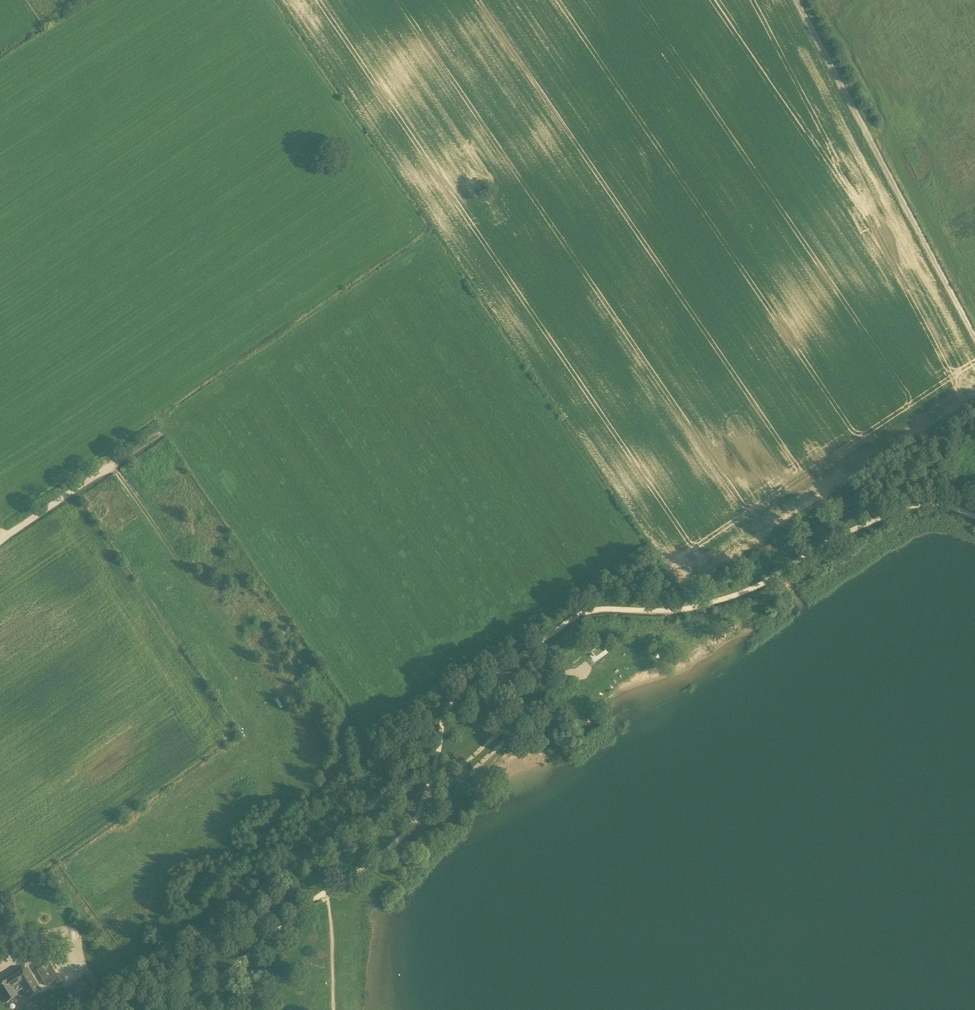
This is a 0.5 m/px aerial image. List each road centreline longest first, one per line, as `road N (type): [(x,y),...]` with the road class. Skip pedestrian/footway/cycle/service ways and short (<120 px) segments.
road 1 (track): [(0,538),(158,433)]

